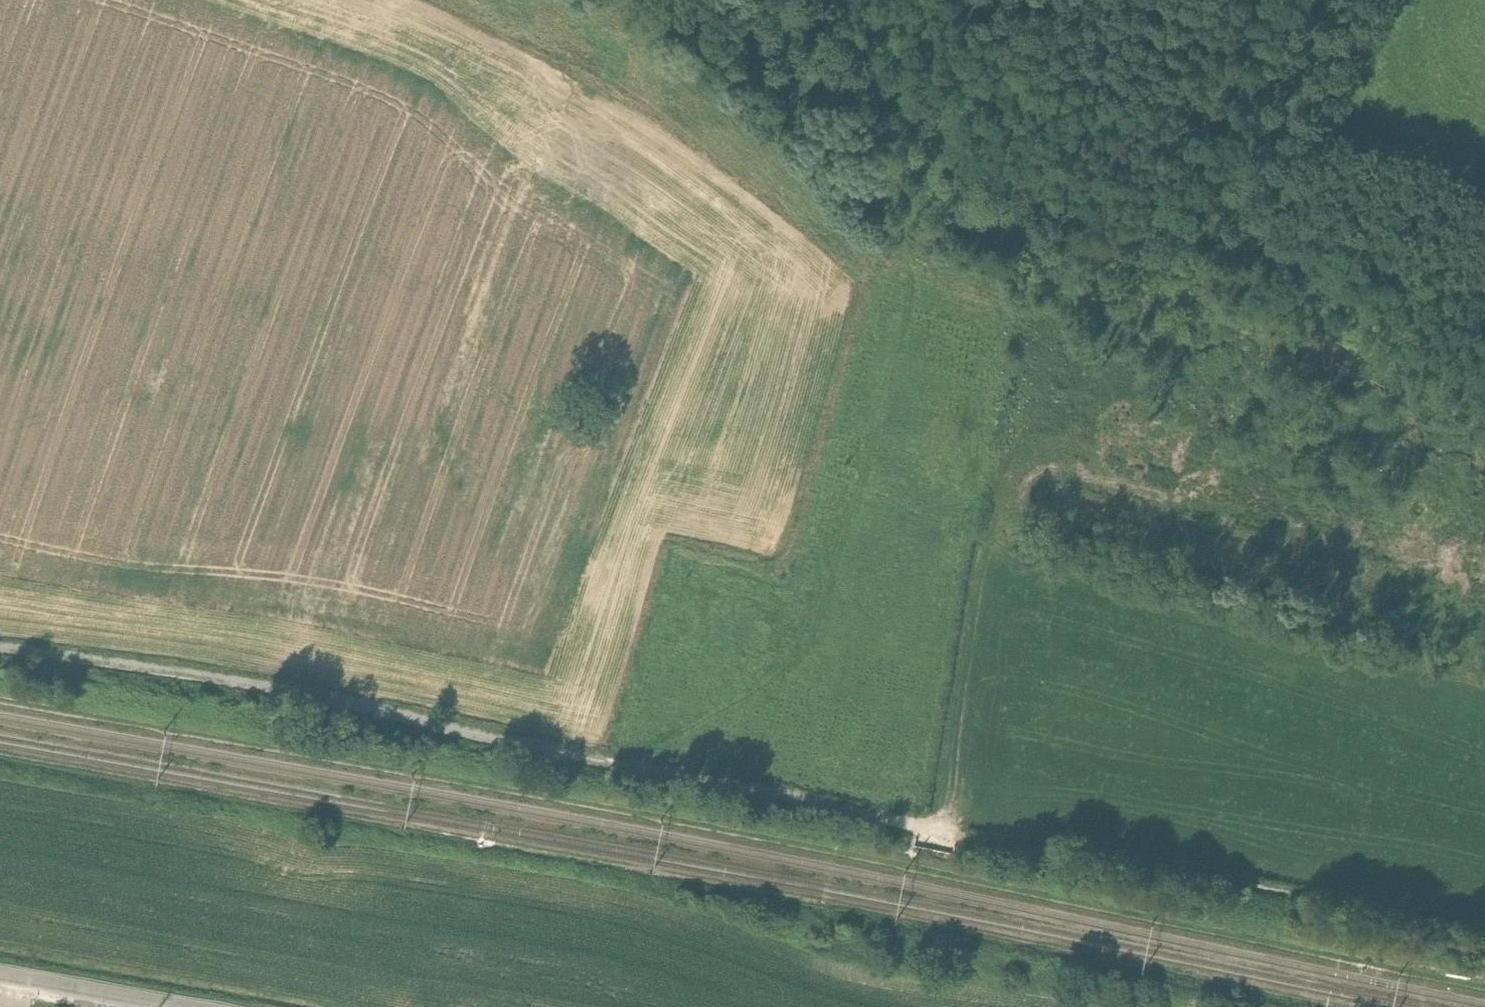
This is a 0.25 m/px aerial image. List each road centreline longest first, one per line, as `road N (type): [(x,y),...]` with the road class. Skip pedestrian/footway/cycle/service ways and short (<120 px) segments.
road 1 (track): [(926,828),(240,681),(0,645)]
road 2 (tertiary): [(0,976),(180,1006)]

